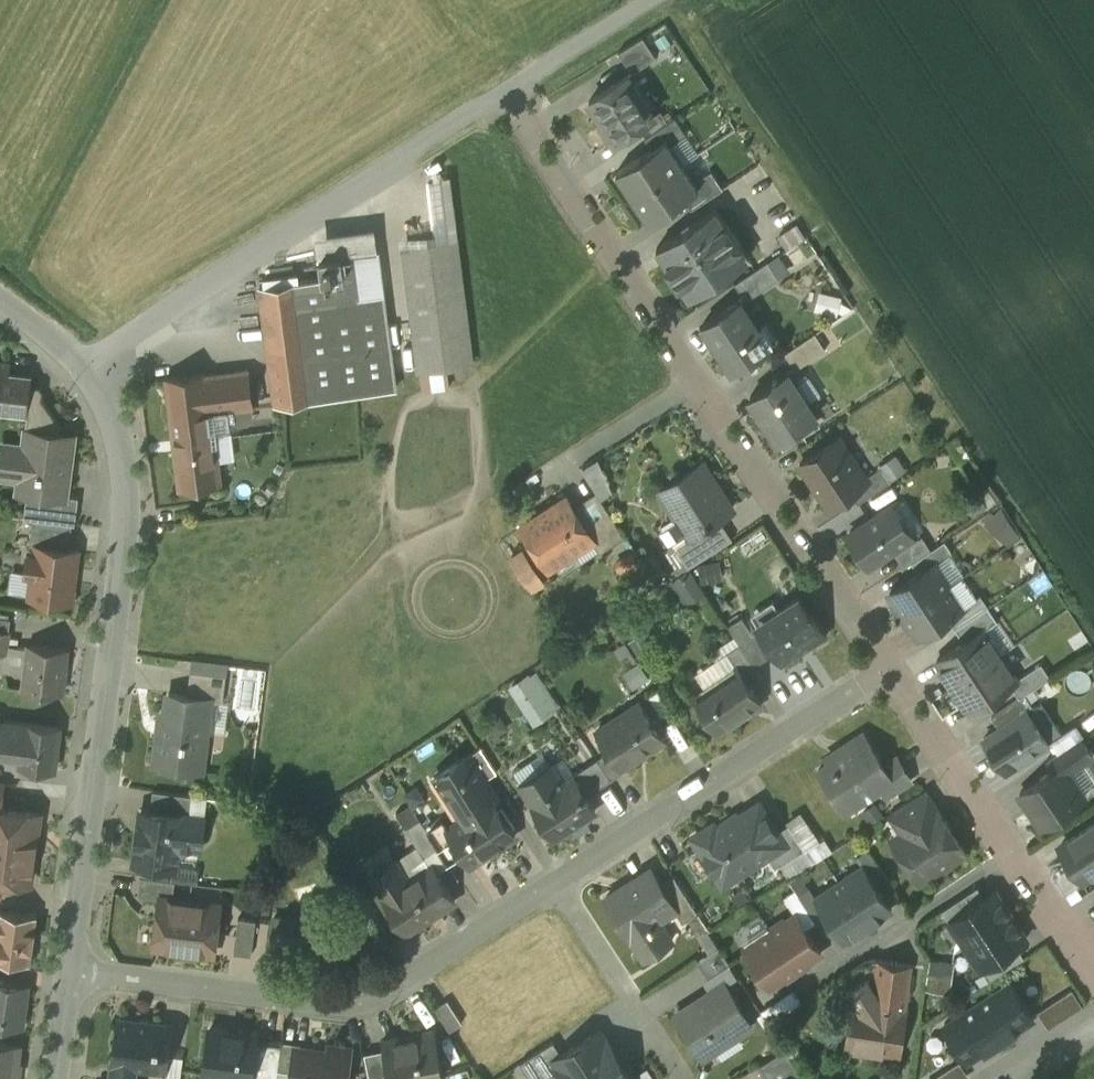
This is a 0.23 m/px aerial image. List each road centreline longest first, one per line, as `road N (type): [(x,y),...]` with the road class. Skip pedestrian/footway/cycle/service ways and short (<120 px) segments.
road 1 (residential): [(72,968),(335,1002),(366,999),(890,661)]
road 2 (residential): [(92,369),(117,436),(125,512),(72,968)]
road 3 (residential): [(92,369),(499,84)]
road 4 (residential): [(696,373),(499,84)]
road 5 (residential): [(890,661),(696,373)]
road 6 (residential): [(971,781),(1093,973)]
road 7 (residential): [(696,373),(507,491)]
road 8 (residential): [(499,84),(634,0)]
road 9 (residential): [(890,661),(971,781)]
road 10 (unclassified): [(0,283),(92,369)]

